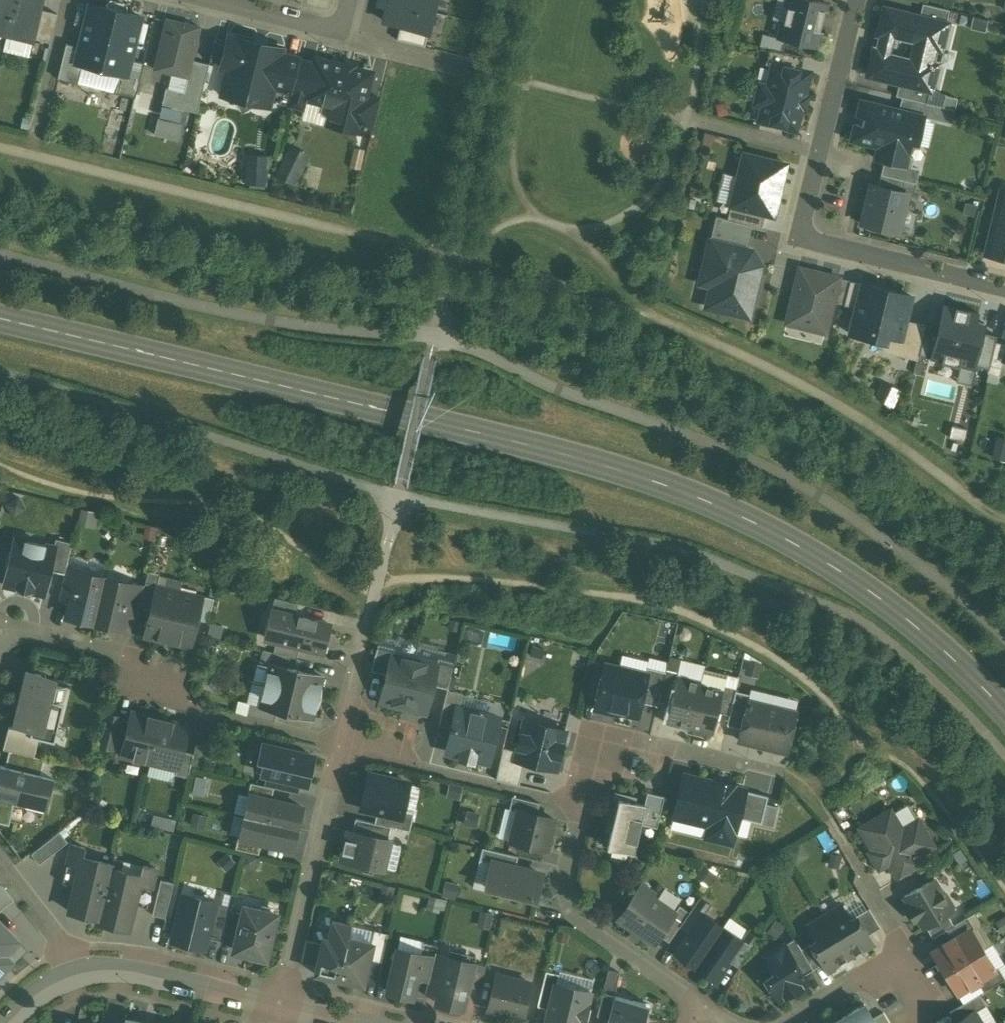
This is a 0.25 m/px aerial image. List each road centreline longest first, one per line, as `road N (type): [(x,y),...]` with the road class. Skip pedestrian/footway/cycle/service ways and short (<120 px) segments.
road 1 (secondary): [(0,320),(584,460),(697,502),(815,556),(861,587),(1004,713)]
road 2 (track): [(434,335),(785,477),(941,581),(1004,638)]
road 3 (residential): [(857,0),(801,238),(1004,289)]
road 4 (track): [(434,335),(212,308),(0,251)]
road 5 (residential): [(340,748),(182,704),(141,667),(32,634),(0,649)]
road 6 (residential): [(701,1008),(566,904),(576,805)]
road 7 (residential): [(340,748),(279,1007)]
road 8 (residential): [(399,496),(340,748)]
road 9 (residential): [(576,805),(604,754),(633,741),(783,772)]
road 10 (residential): [(576,805),(340,748)]
road 11 (residential): [(77,974),(126,971),(279,1007)]
road 12 (residential): [(349,0),(341,33),(207,0)]
road 13 (residential): [(399,496),(434,335)]
road 14 (residential): [(841,837),(906,950),(886,963)]
road 15 (residential): [(0,864),(77,974)]
road 16 (residential): [(886,963),(781,1022)]

